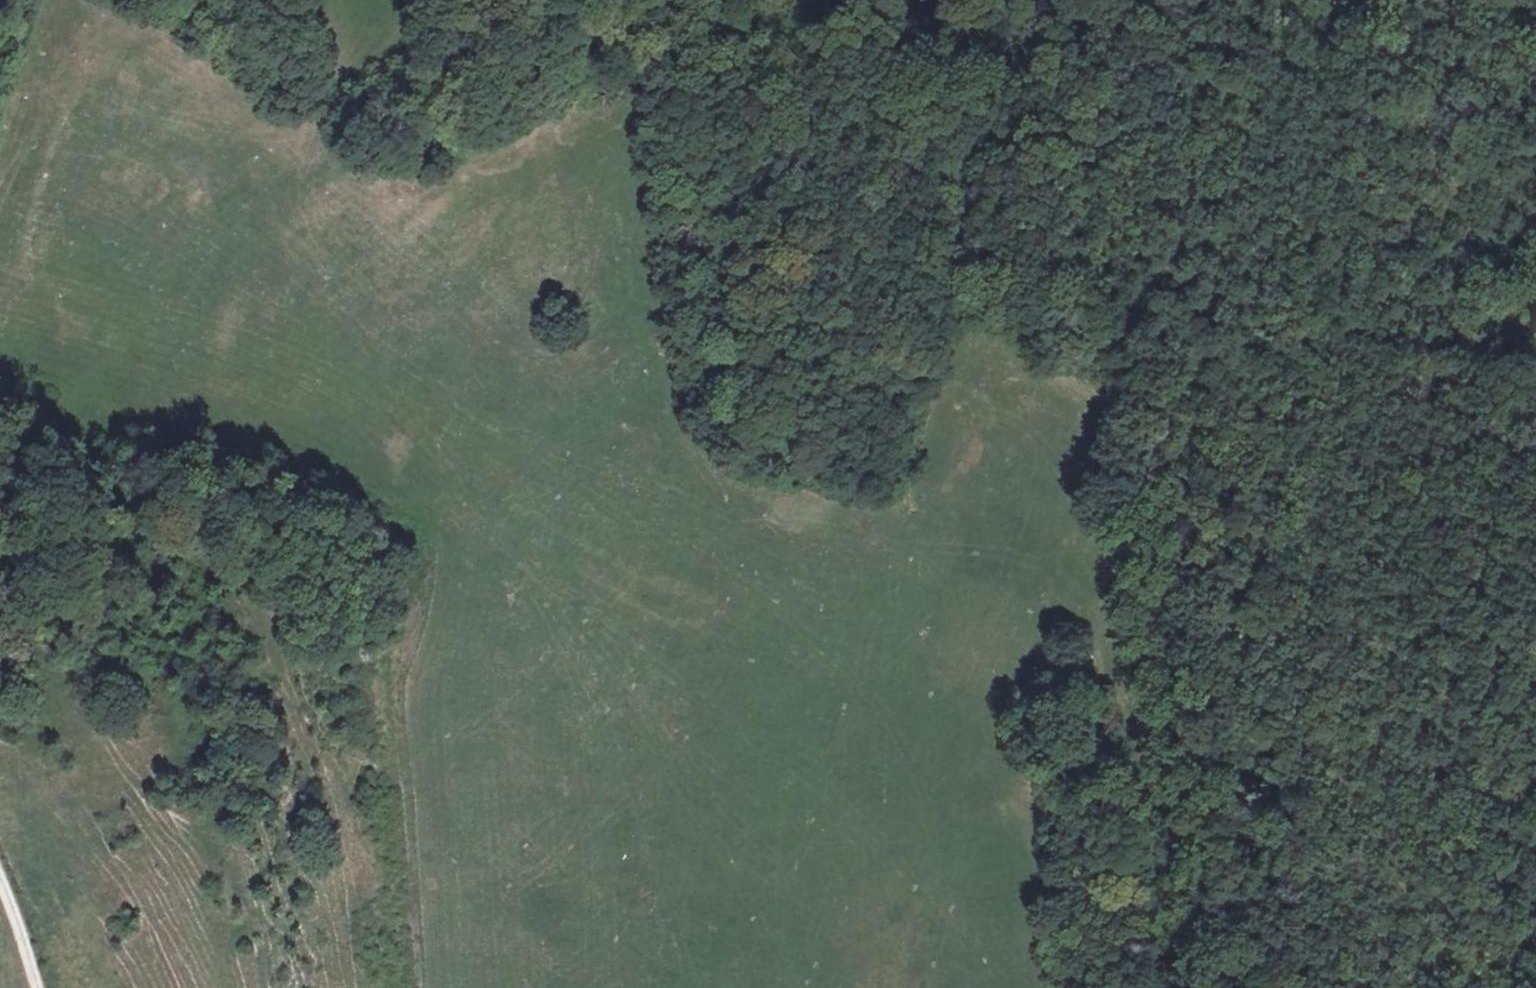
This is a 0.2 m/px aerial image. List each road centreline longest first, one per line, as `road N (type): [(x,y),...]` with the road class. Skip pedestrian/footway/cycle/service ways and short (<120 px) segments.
road 1 (track): [(0,862),(43,987)]

